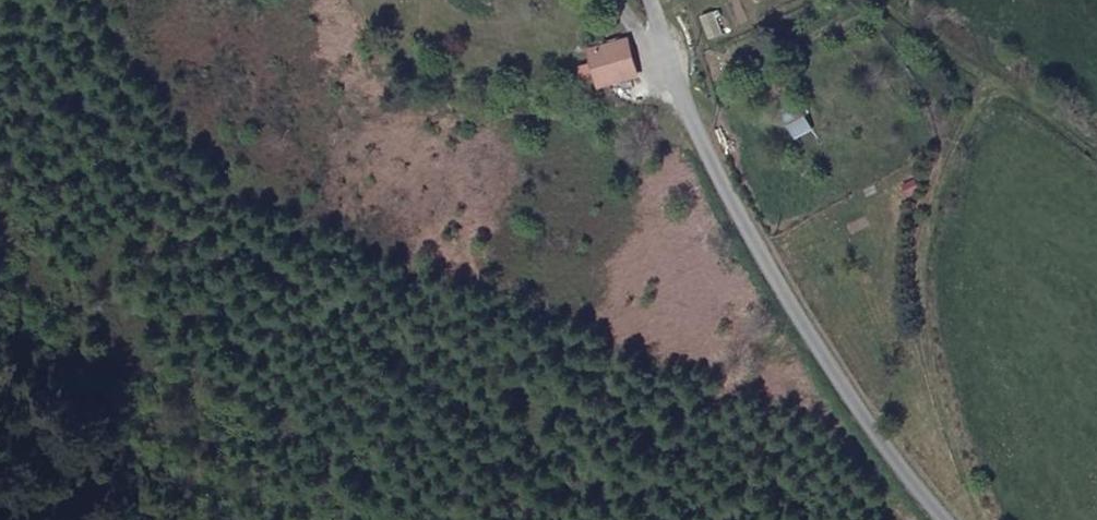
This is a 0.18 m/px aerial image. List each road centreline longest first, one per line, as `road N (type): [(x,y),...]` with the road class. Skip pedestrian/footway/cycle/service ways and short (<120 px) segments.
road 1 (unclassified): [(952,519),(855,404),(716,170),(653,0)]

